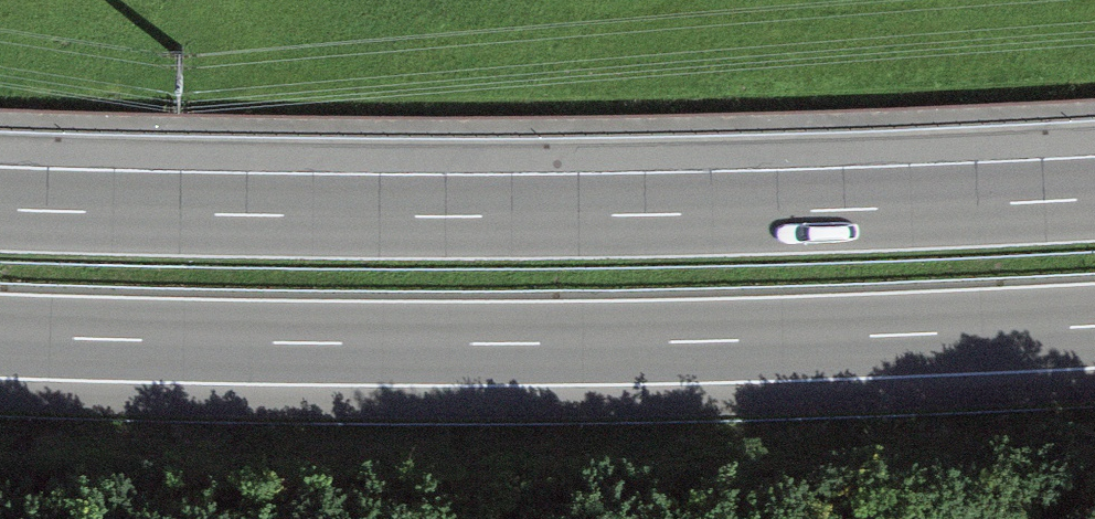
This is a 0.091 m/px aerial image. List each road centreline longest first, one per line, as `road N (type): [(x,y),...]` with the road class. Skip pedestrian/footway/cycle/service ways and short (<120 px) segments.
road 1 (motorway): [(0,338),(518,345),(1094,328)]
road 2 (motorway): [(1094,198),(671,213),(0,208)]

